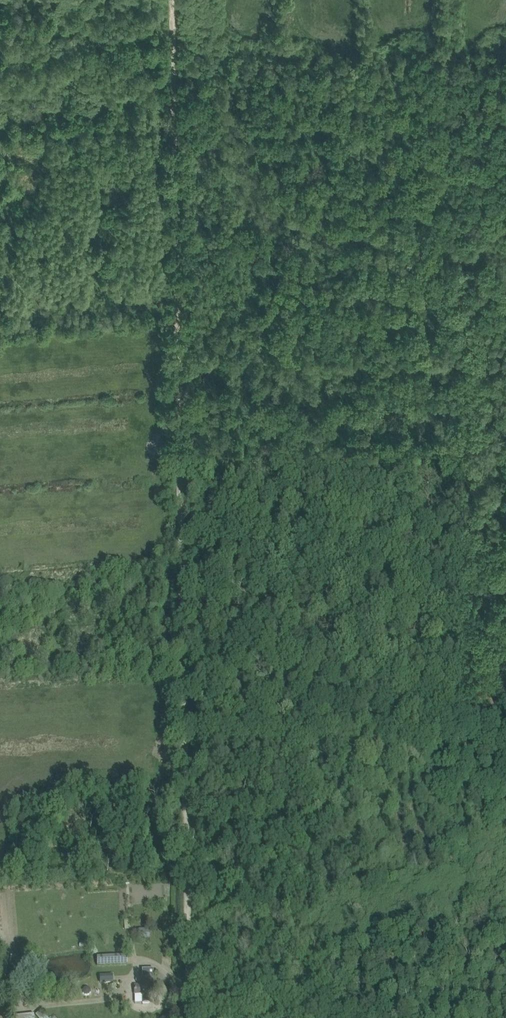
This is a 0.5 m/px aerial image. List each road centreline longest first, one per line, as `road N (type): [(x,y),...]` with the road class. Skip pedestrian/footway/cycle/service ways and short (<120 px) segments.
road 1 (track): [(171,0),(191,1017)]

